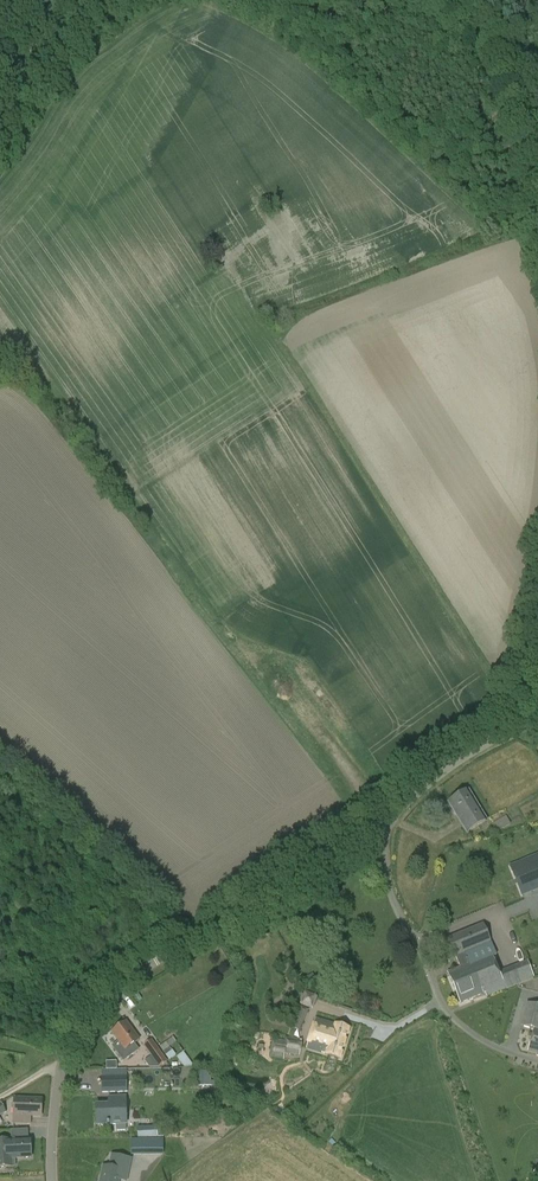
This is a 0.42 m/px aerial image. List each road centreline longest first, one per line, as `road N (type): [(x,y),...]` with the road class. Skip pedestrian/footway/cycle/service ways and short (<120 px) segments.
road 1 (unclassified): [(53,1180),(58,1065),(99,1003),(374,830)]
road 2 (residential): [(537,1061),(487,1043),(443,1006),(393,897),(374,830)]
road 3 (track): [(440,0),(506,61),(520,95),(537,199)]
road 4 (unclassified): [(374,830),(433,779),(537,719)]
road 5 (track): [(0,133),(84,31),(125,0)]

